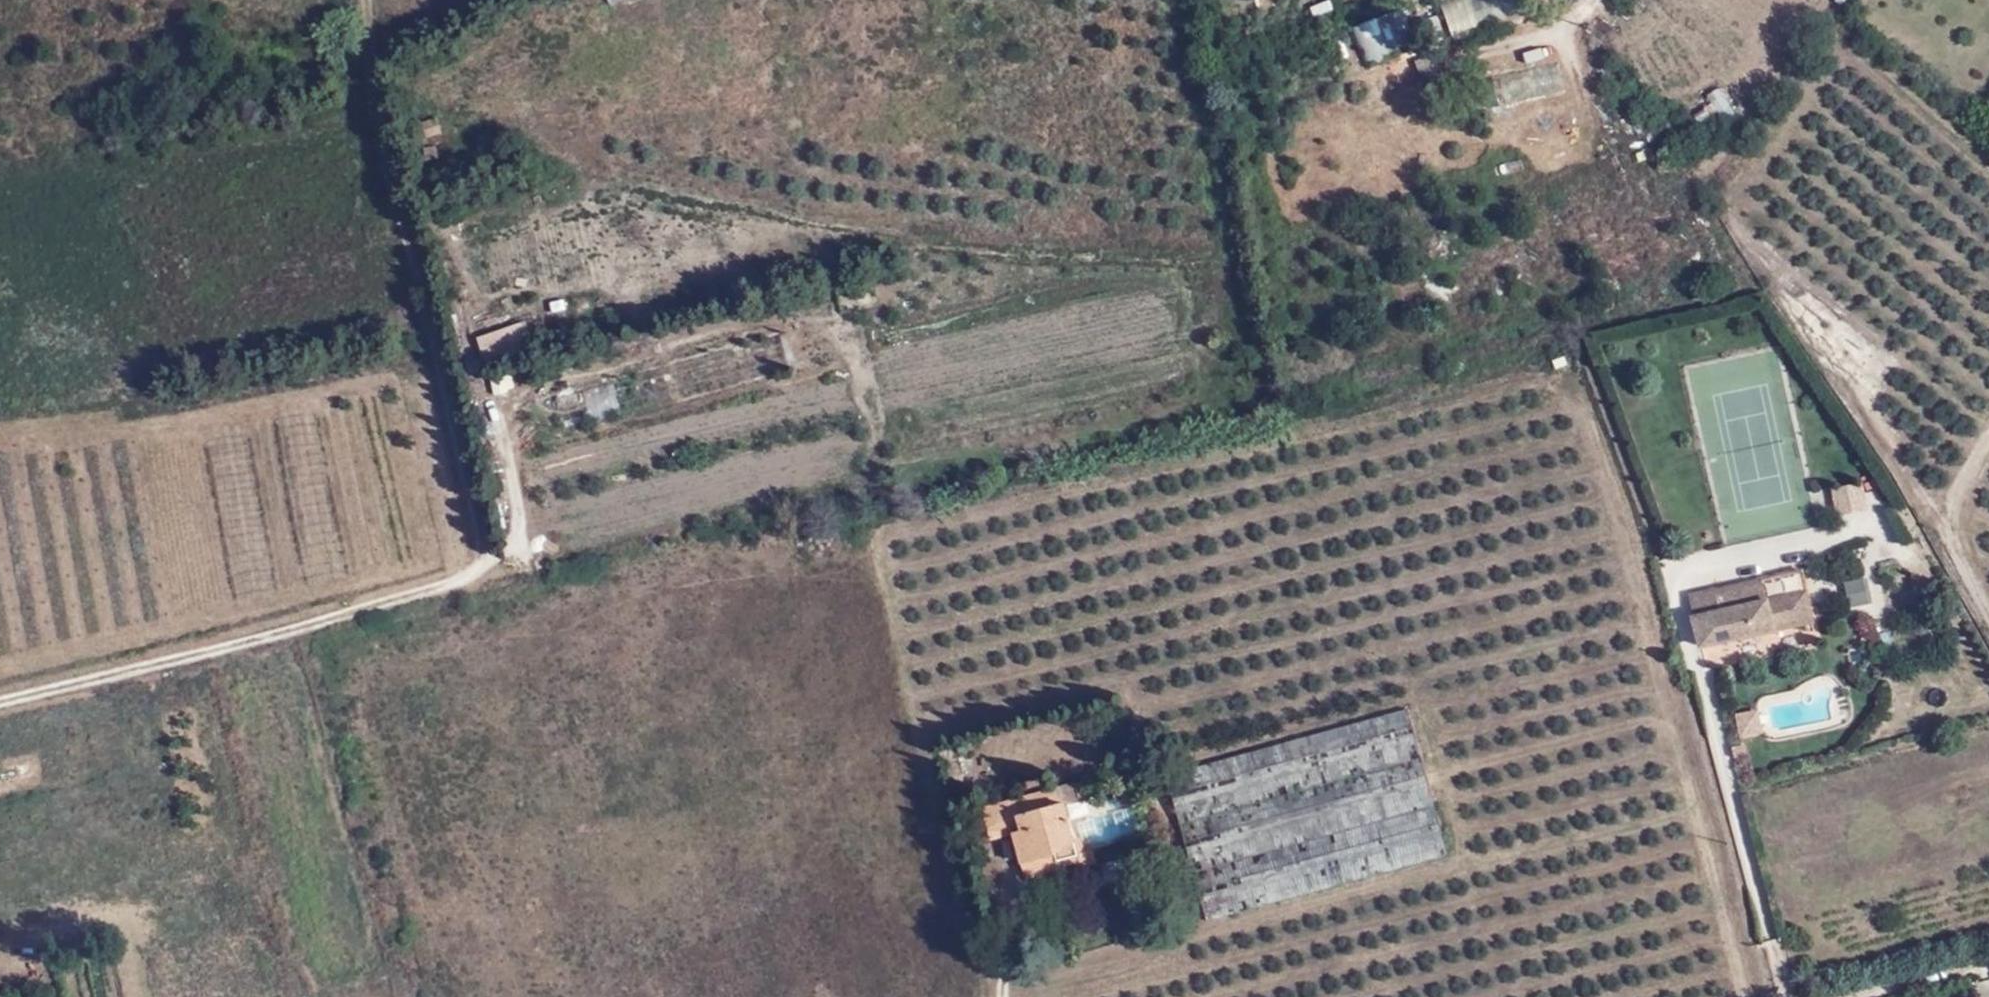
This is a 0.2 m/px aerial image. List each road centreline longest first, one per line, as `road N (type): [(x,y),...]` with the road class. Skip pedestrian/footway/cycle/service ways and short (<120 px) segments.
road 1 (track): [(0,702),(432,592),(474,573),(439,339),(372,66),(365,0)]
road 2 (track): [(1988,612),(1943,529),(1988,447)]

